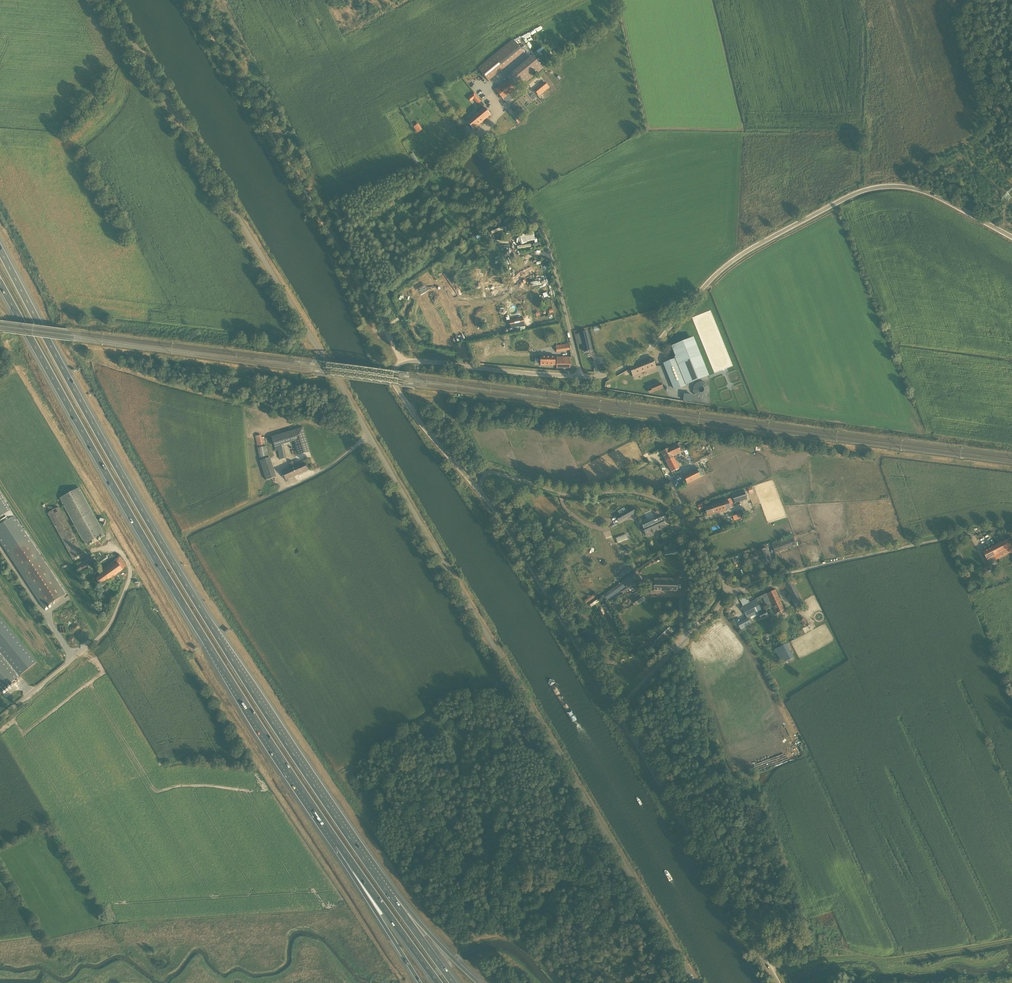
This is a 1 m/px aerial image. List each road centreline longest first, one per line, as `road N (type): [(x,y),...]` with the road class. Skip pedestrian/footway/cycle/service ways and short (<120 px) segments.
road 1 (motorway): [(392,899),(180,575),(0,247)]
road 2 (motorway): [(0,285),(192,620),(339,844)]
road 3 (unclassified): [(695,982),(371,429)]
road 4 (unclassified): [(1011,237),(935,195),(873,185),(732,262),(641,355),(605,375),(581,377)]
road 5 (unclassified): [(371,429),(107,0)]
road 6 (track): [(401,363),(190,0)]
road 7 (unclassified): [(637,744),(478,490)]
road 8 (unclassified): [(725,589),(691,524),(661,500),(637,492),(564,493),(487,473)]
road 9 (unclassified): [(778,982),(637,744)]
road 10 (unclassified): [(581,377),(547,232),(514,192),(486,137)]
road 11 (track): [(1011,530),(783,574)]
road 12 (unclassified): [(197,531),(339,461),(371,429)]
road 13 (unclassified): [(0,717),(105,631),(130,573)]
road 14 (unclassified): [(637,744),(628,698),(718,608),(725,589)]
road 15 (unclassified): [(581,377),(401,363)]
road 16 (motorway): [(339,844),(437,982)]
road 17 (motorway): [(339,844),(419,982)]
road 18 (unclassified): [(457,465),(395,383),(401,363)]
road 19 (motorway): [(478,982),(392,899)]

